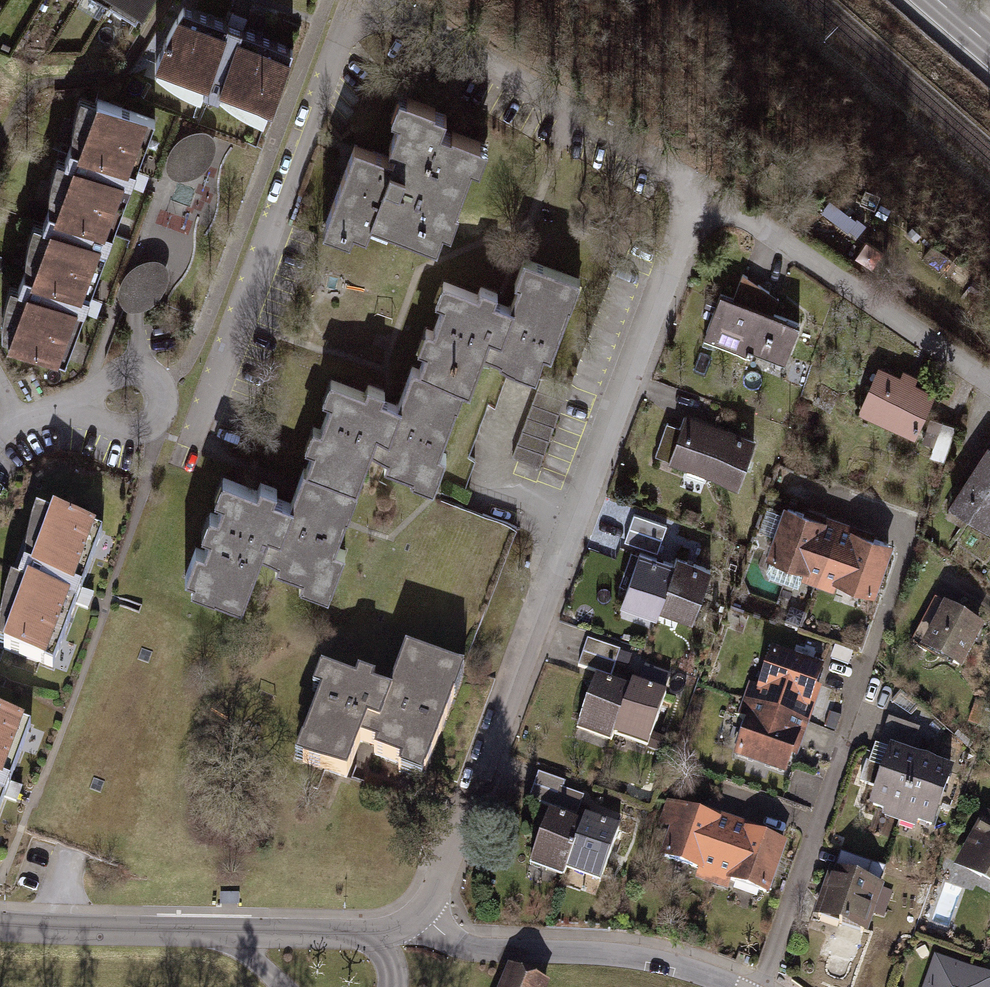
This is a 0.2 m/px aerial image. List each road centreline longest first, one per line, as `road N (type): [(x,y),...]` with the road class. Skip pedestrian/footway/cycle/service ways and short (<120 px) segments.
road 1 (residential): [(418,917),(437,886),(700,186)]
road 2 (tertiary): [(418,917),(368,935),(0,924)]
road 3 (residential): [(700,186),(380,0)]
road 4 (residential): [(989,382),(700,186)]
road 5 (tertiary): [(740,986),(646,960),(479,949),(418,917)]
road 6 (residential): [(159,422),(164,388),(138,365),(104,374),(93,407)]

